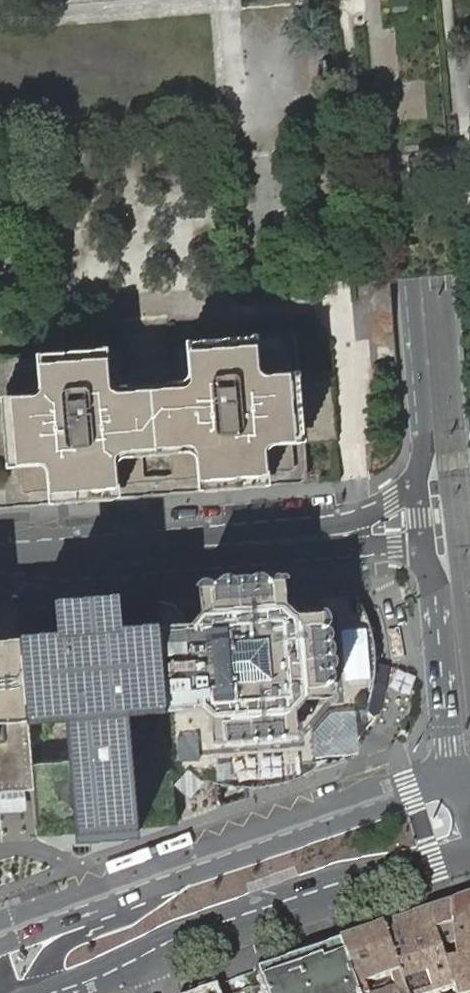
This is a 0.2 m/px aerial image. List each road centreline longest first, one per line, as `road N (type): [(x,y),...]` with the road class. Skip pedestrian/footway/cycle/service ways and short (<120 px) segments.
road 1 (tertiary): [(388,0),(425,464)]
road 2 (residential): [(0,559),(355,529)]
road 3 (secondary): [(144,961),(469,853)]
road 4 (secondary): [(457,783),(409,791),(202,864)]
road 5 (tertiary): [(430,540),(457,783)]
road 6 (unclassified): [(202,864),(128,918),(68,942),(29,992)]
road 7 (secondary): [(202,864),(0,935)]

